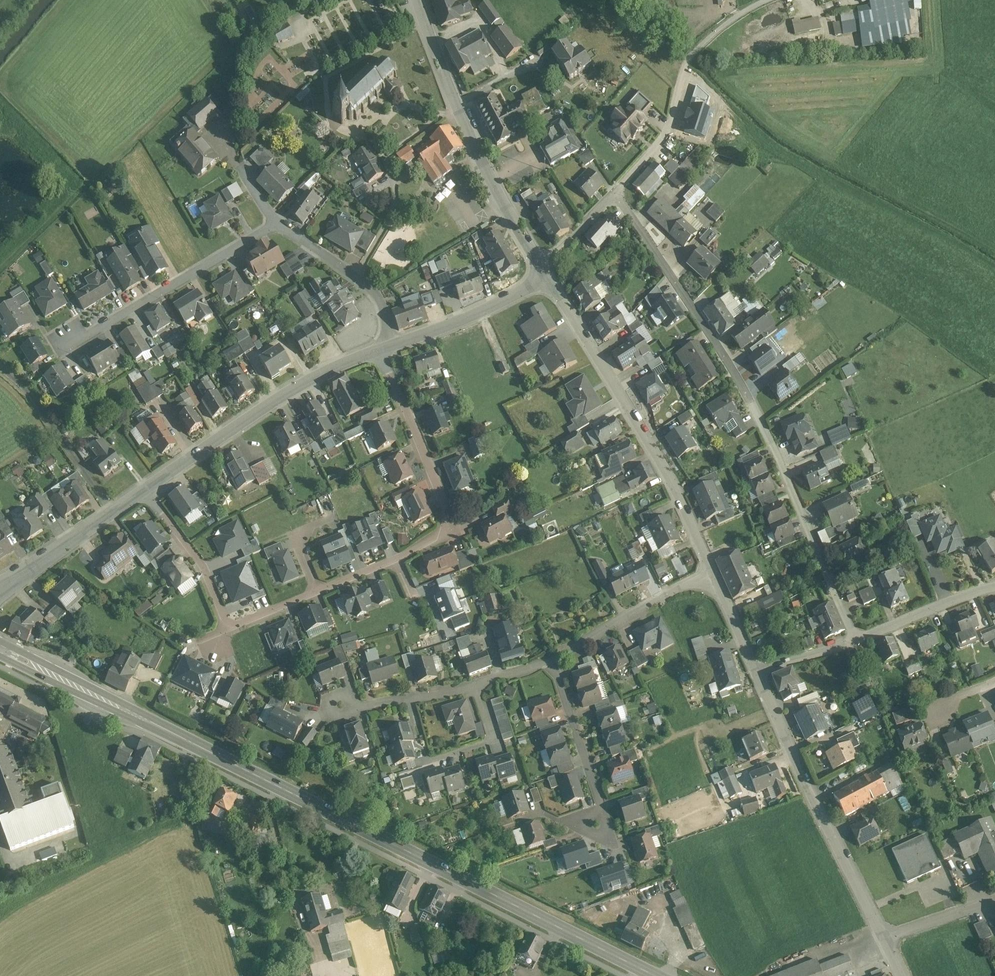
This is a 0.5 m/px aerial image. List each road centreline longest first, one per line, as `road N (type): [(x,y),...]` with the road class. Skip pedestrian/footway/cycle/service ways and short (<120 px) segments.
road 1 (primary): [(0,647),(657,975)]
road 2 (residential): [(538,265),(617,195),(635,215),(759,409),(857,641)]
road 3 (tertiary): [(714,576),(654,451),(548,279)]
road 4 (residential): [(379,352),(449,521),(410,556),(316,594)]
road 5 (tertiary): [(886,936),(758,671)]
road 6 (tertiary): [(538,265),(455,103),(417,0)]
road 7 (tertiary): [(379,352),(309,382),(143,491)]
road 8 (residential): [(316,594),(229,627),(204,569),(143,491)]
road 9 (residential): [(277,221),(67,344)]
road 10 (residential): [(554,658),(458,688),(358,709),(335,704)]
road 11 (residential): [(714,576),(554,658)]
road 12 (residential): [(277,221),(375,293),(389,348)]
road 13 (residential): [(554,658),(607,827)]
road 14 (tertiary): [(548,279),(389,348)]
road 15 (tertiary): [(143,491),(0,587)]
road 16 (residential): [(994,587),(857,641)]

